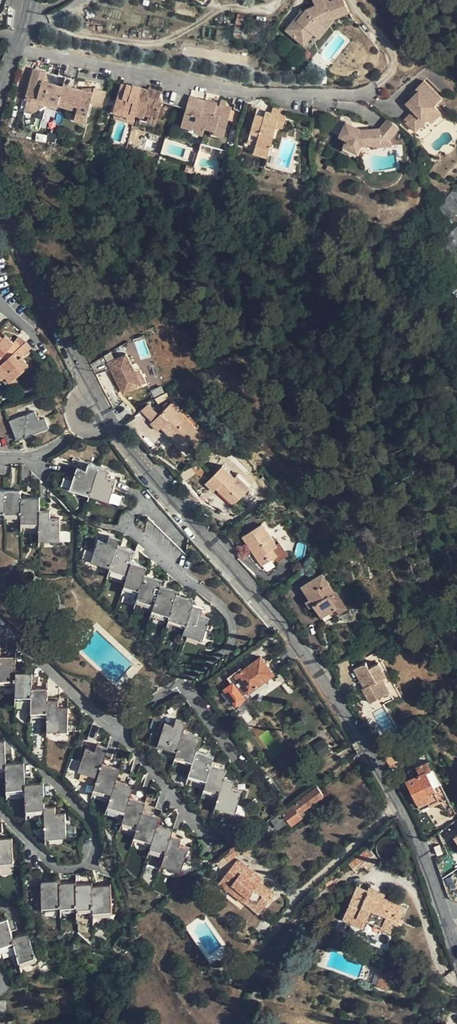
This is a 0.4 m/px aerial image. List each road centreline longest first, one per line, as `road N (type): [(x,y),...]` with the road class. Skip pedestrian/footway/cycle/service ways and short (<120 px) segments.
road 1 (residential): [(108,421),(297,642),(396,798),(445,922)]
road 2 (residential): [(14,50),(238,93),(371,94)]
road 3 (residential): [(0,193),(92,390)]
road 4 (residential): [(0,622),(118,730)]

